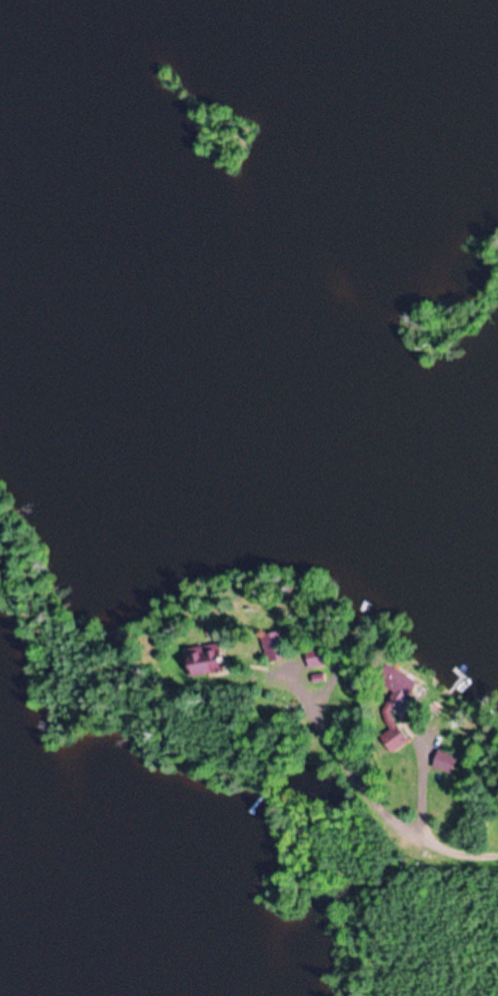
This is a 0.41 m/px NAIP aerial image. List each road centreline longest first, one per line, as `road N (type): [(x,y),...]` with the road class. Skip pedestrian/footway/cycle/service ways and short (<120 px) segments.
road 1 (residential): [(497,827),(434,827),(427,762)]

